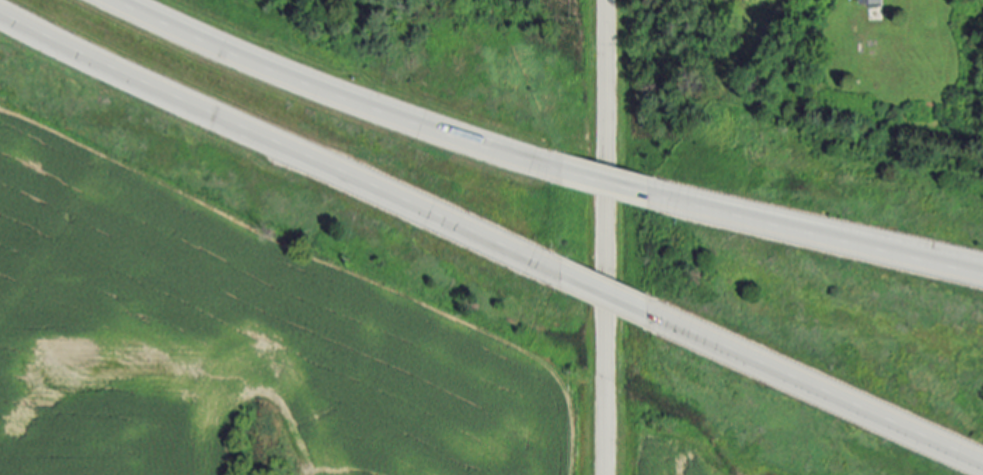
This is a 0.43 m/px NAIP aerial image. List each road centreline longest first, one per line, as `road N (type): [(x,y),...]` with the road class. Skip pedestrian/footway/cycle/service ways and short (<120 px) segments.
road 1 (motorway): [(0,5),(560,278)]
road 2 (motorway): [(555,177),(323,96),(107,0)]
road 3 (residential): [(605,474),(606,0)]
road 4 (motorway): [(676,333),(982,465)]
road 5 (motorway): [(982,273),(672,208)]
road 6 (motorway): [(560,278),(676,333)]
road 7 (motorway): [(672,208),(555,177)]

